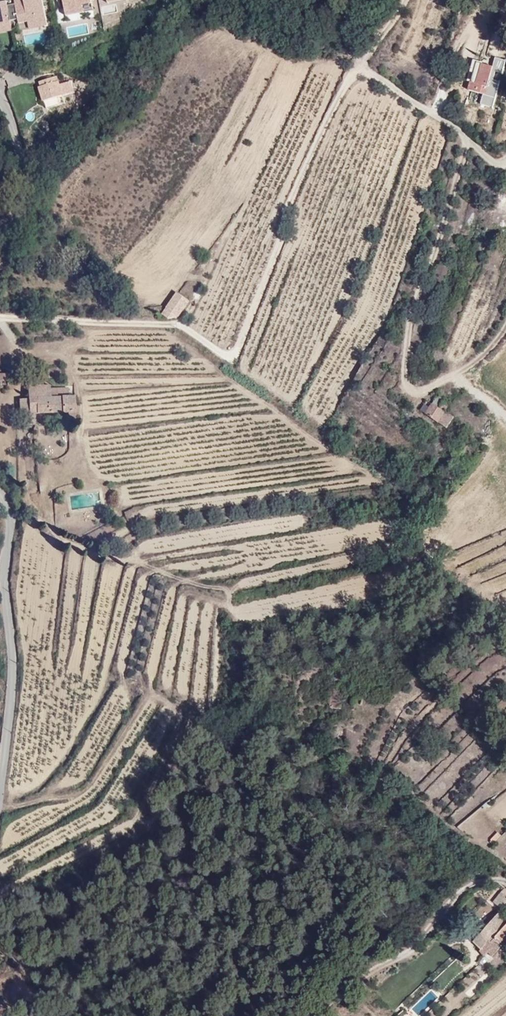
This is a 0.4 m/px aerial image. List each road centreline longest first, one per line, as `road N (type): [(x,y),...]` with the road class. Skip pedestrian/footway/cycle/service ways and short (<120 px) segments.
road 1 (unclassified): [(0,318),(178,324),(234,355),(292,201),(361,64)]
road 2 (residential): [(0,495),(11,513),(4,576),(13,671),(0,785)]
road 3 (unclassified): [(361,64),(505,162)]
road 4 (residential): [(0,96),(18,149),(24,209),(0,226)]

